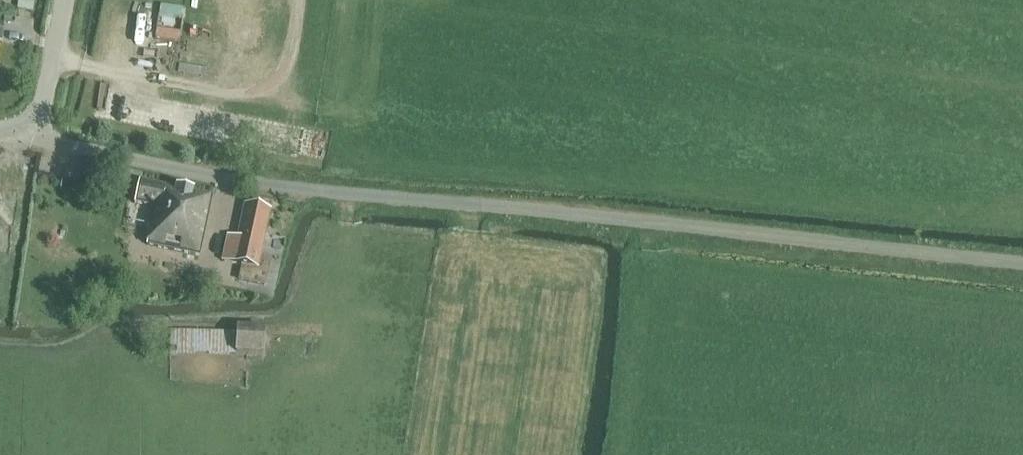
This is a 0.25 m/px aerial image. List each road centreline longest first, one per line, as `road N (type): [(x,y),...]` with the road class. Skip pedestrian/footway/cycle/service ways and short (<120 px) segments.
road 1 (residential): [(1022,262),(347,192),(218,175),(40,135)]
road 2 (track): [(295,0),(292,40),(264,93),(54,62)]
road 3 (residential): [(40,135),(62,0)]

